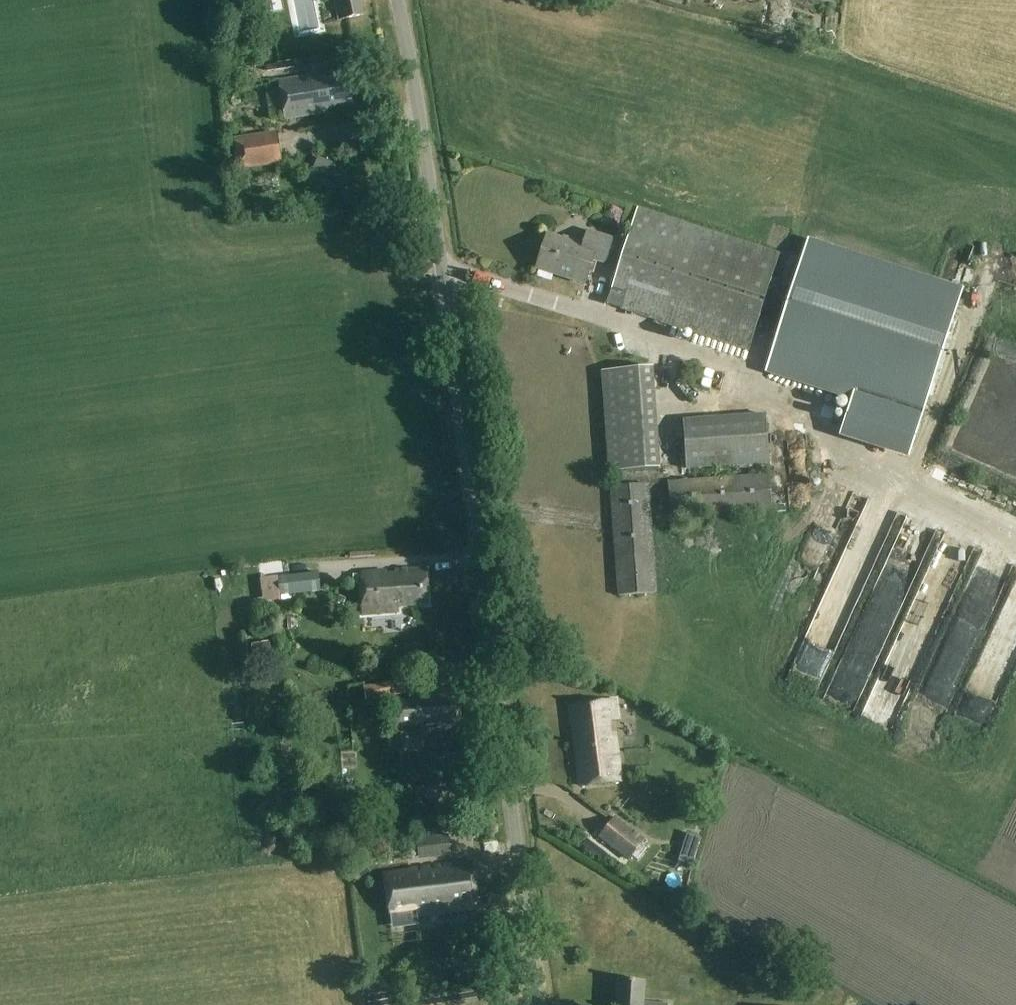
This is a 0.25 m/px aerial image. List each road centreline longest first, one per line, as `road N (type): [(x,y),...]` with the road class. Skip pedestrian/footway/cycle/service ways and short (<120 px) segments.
road 1 (unclassified): [(534,1004),(442,265),(398,0)]

